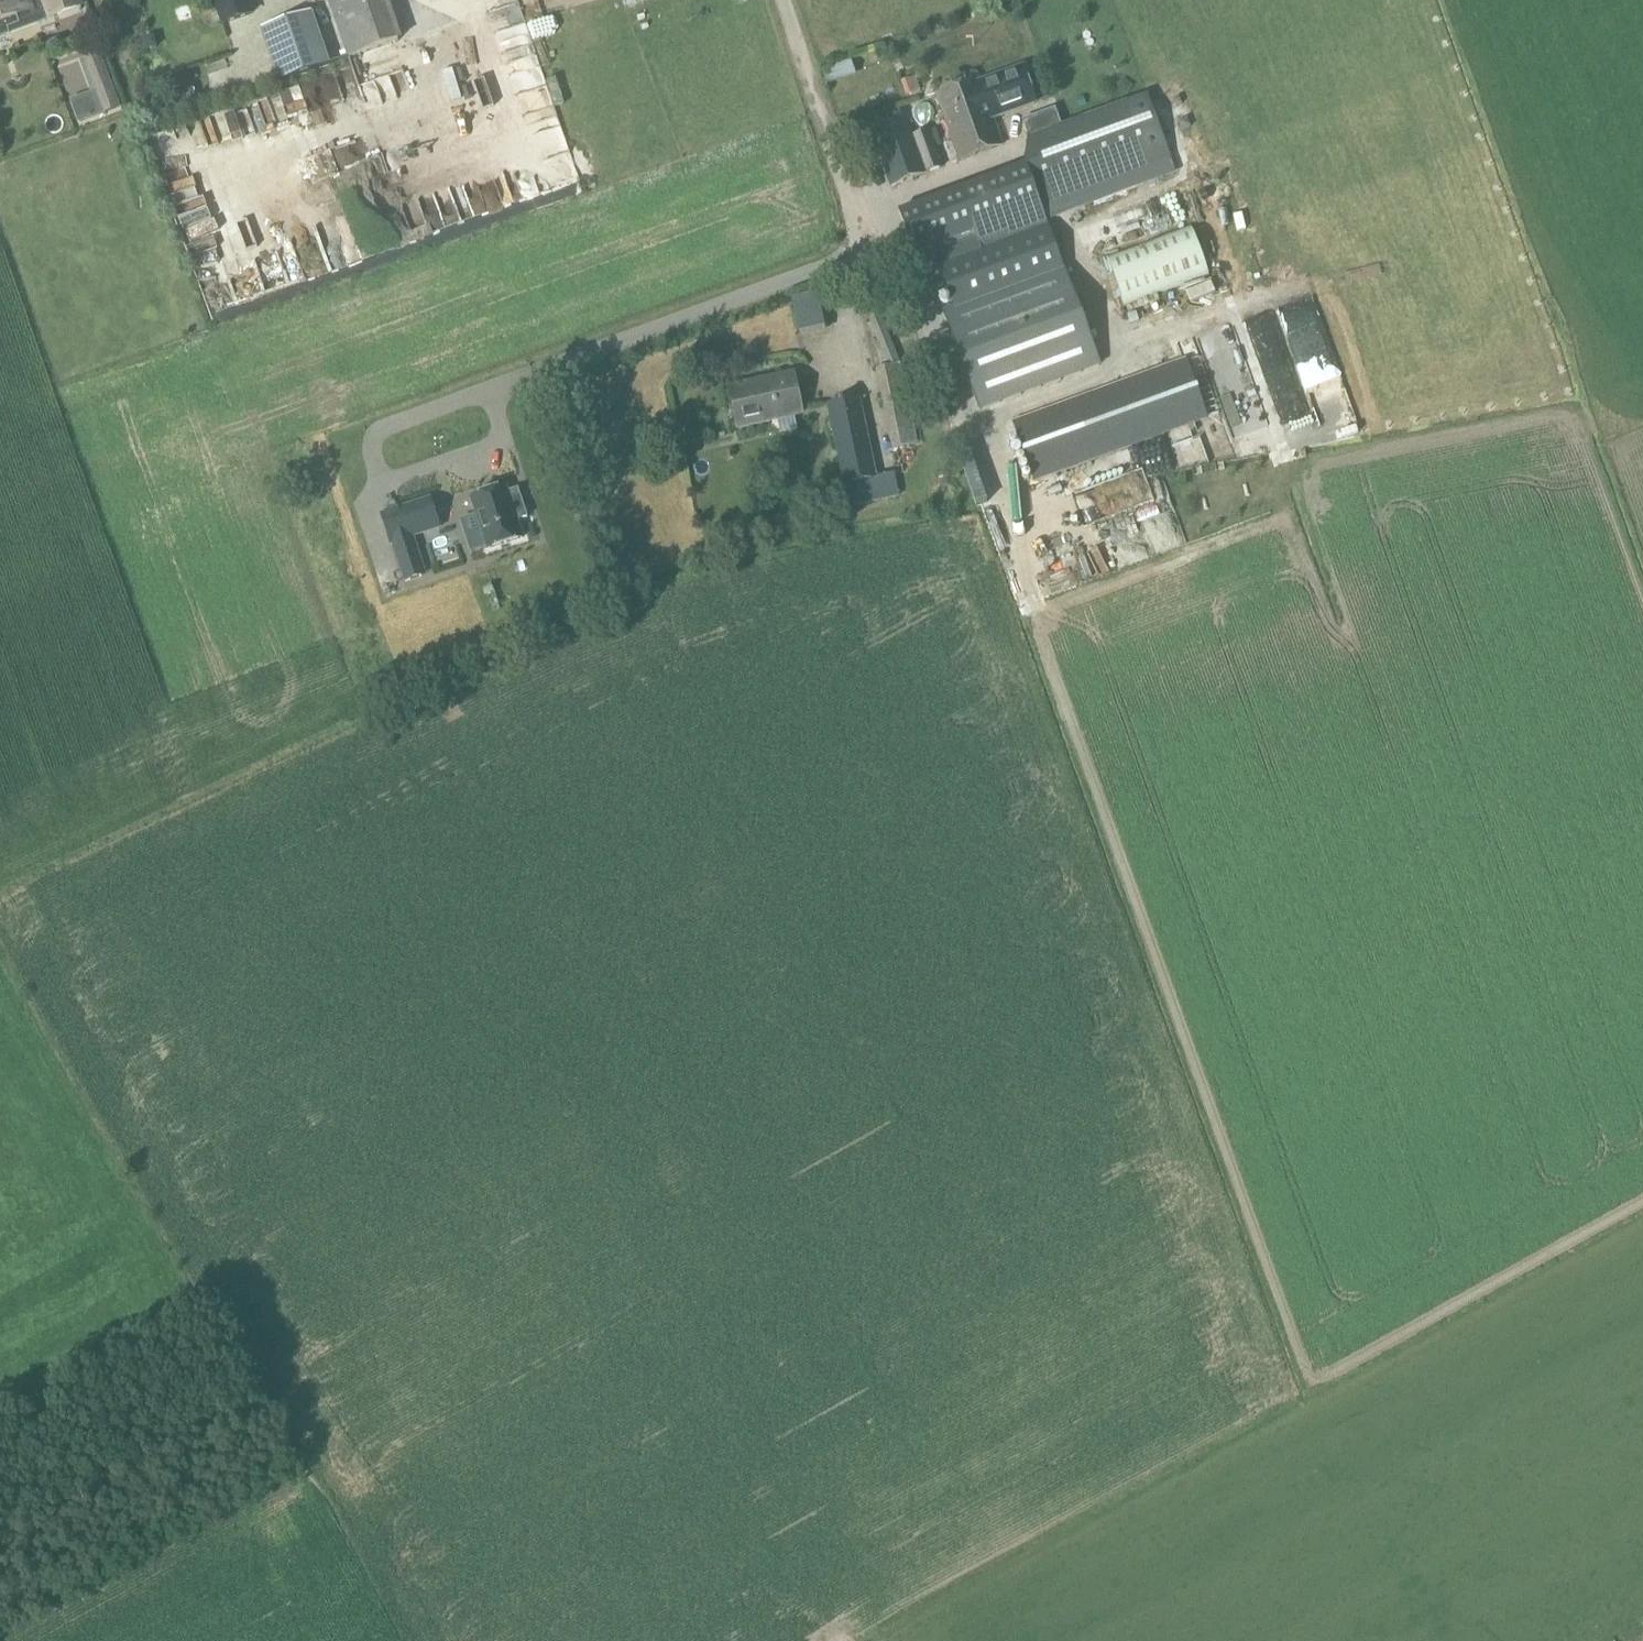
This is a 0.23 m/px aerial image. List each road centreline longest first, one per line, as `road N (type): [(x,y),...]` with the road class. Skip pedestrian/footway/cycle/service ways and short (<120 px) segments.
road 1 (track): [(856,223),(849,256),(826,272),(523,380),(482,425)]

